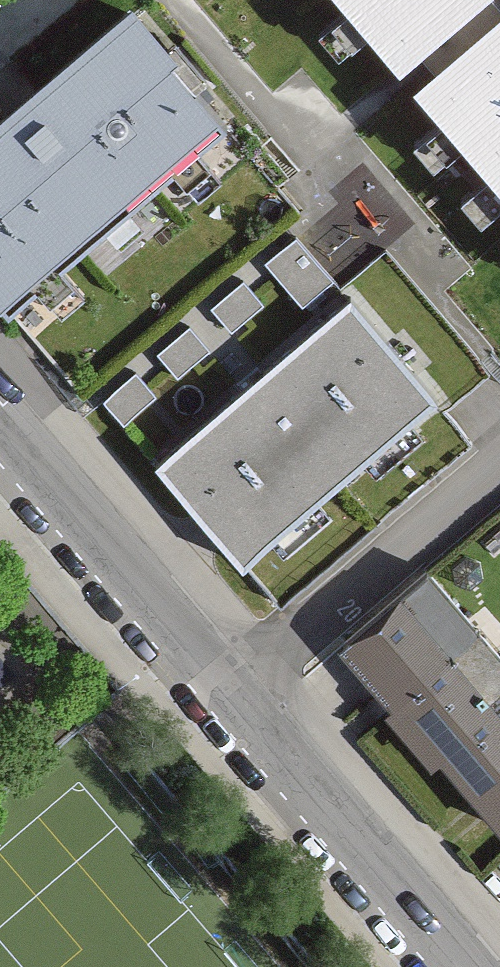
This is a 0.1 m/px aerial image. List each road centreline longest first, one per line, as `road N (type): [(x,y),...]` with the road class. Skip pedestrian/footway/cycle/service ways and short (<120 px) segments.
road 1 (unclassified): [(0,428),(236,698)]
road 2 (unclassified): [(236,698),(464,966)]
road 3 (unclassified): [(236,698),(499,465)]

